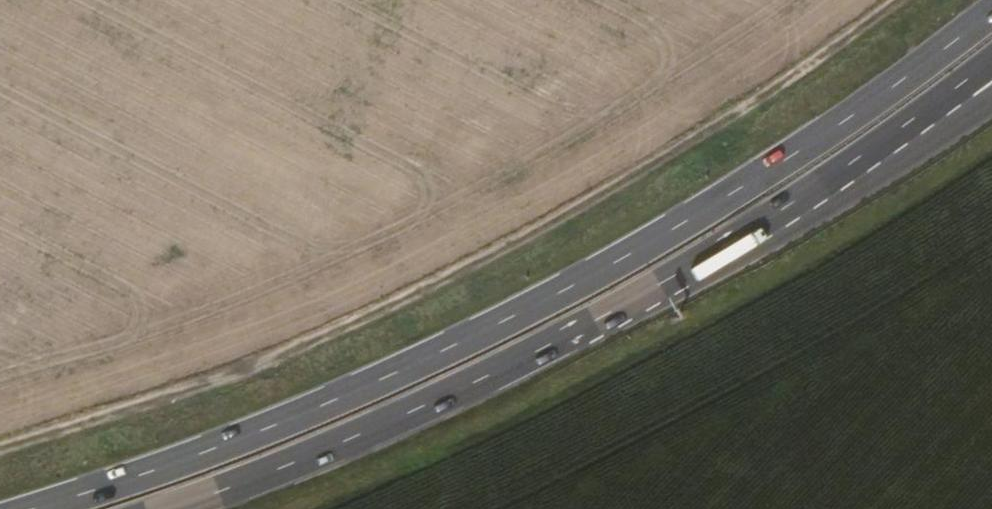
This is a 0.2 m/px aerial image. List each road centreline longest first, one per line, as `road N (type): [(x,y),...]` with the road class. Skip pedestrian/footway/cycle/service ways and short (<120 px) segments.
road 1 (primary): [(991,11),(778,164),(509,318),(329,402),(38,508)]
road 2 (track): [(0,444),(299,350),(810,69),(892,0)]
road 3 (primary): [(174,508),(345,440),(648,292)]
road 4 (primary): [(648,292),(797,202),(991,61)]
road 5 (primary): [(648,292),(991,100)]

